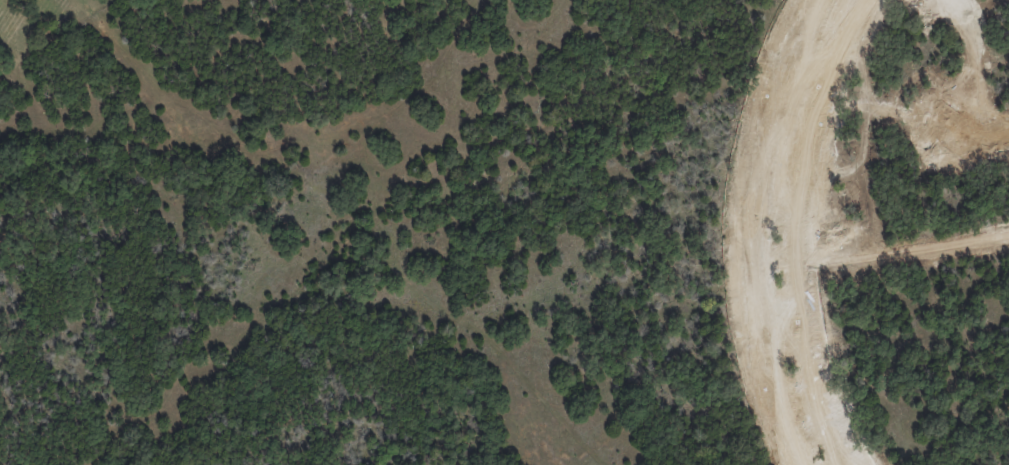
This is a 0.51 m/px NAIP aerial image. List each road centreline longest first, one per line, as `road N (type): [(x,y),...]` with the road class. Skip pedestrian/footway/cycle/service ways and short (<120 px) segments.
road 1 (residential): [(823,0),(777,104),(758,234),(771,359),(807,464)]
road 2 (residential): [(845,464),(820,396),(803,296),(800,211),(814,107),(862,0)]

